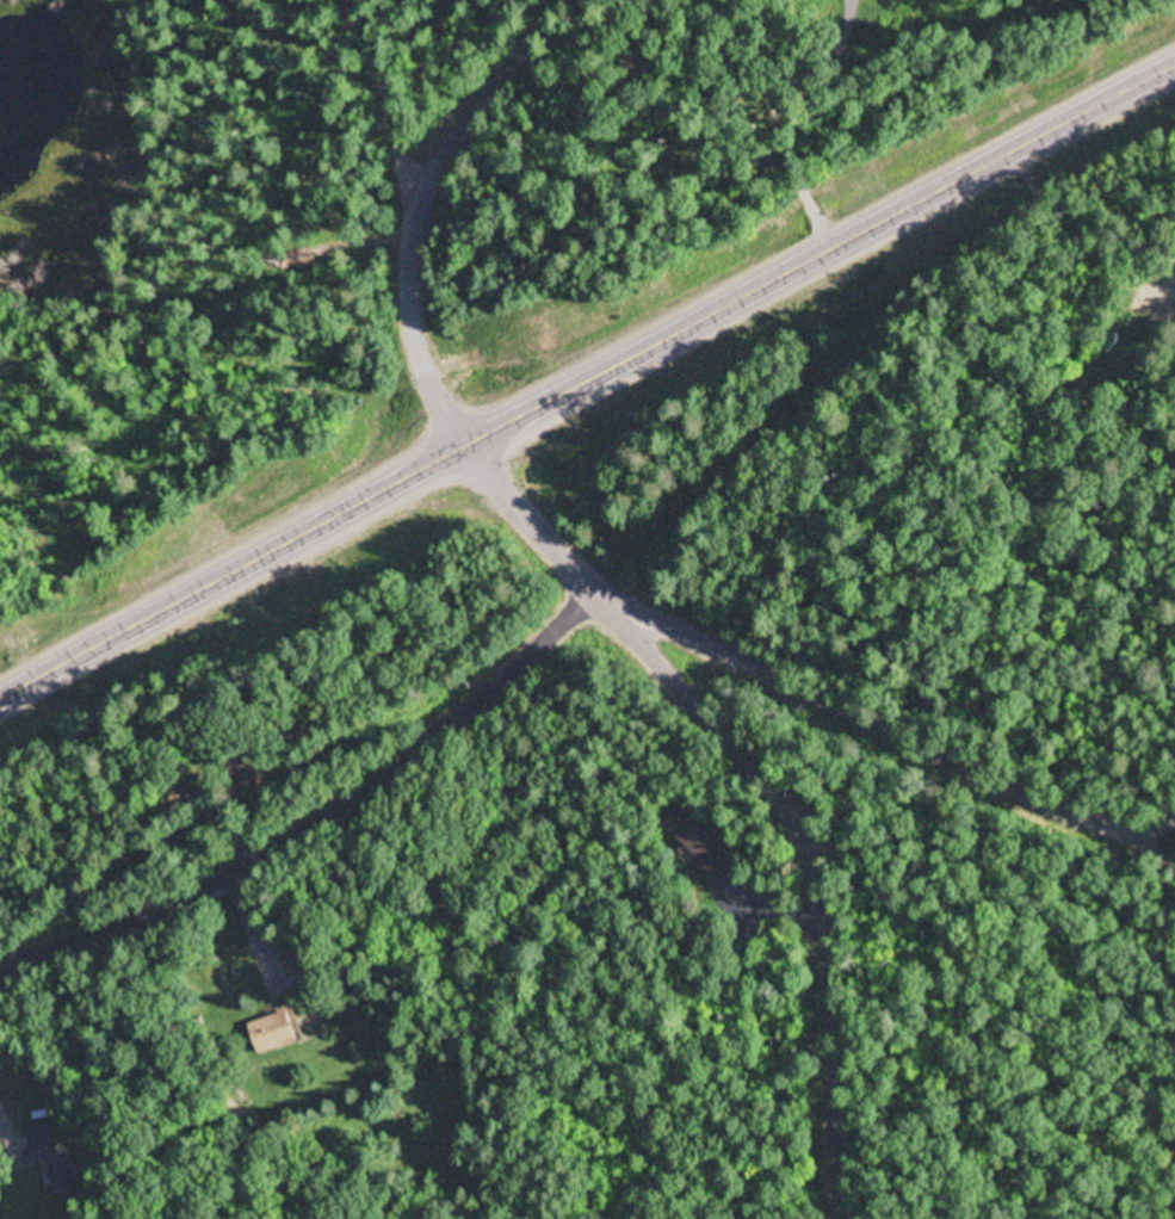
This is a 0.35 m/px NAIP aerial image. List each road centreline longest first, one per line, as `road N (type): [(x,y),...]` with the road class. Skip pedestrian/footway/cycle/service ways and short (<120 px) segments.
road 1 (track): [(0,748),(218,641),(332,596),(462,512),(506,539),(563,521),(605,406),(651,367),(769,314),(852,297),(924,267),(1014,194),(1174,105)]
road 2 (track): [(1174,23),(854,175),(713,270),(592,327),(554,341),(494,342),(423,372),(341,440),(0,638)]
road 3 (primary): [(1174,62),(0,694)]
road 4 (residential): [(844,1218),(830,954),(810,844),(777,790),(462,446)]
road 5 (residential): [(592,594),(452,724),(360,792),(171,901),(0,963)]
road 6 (residential): [(605,602),(1051,806),(1106,819),(1174,817)]
road 7 (residential): [(462,446),(413,346),(409,278),(420,205),(463,125),(572,0)]
road 8 (residential): [(353,0),(420,205)]

